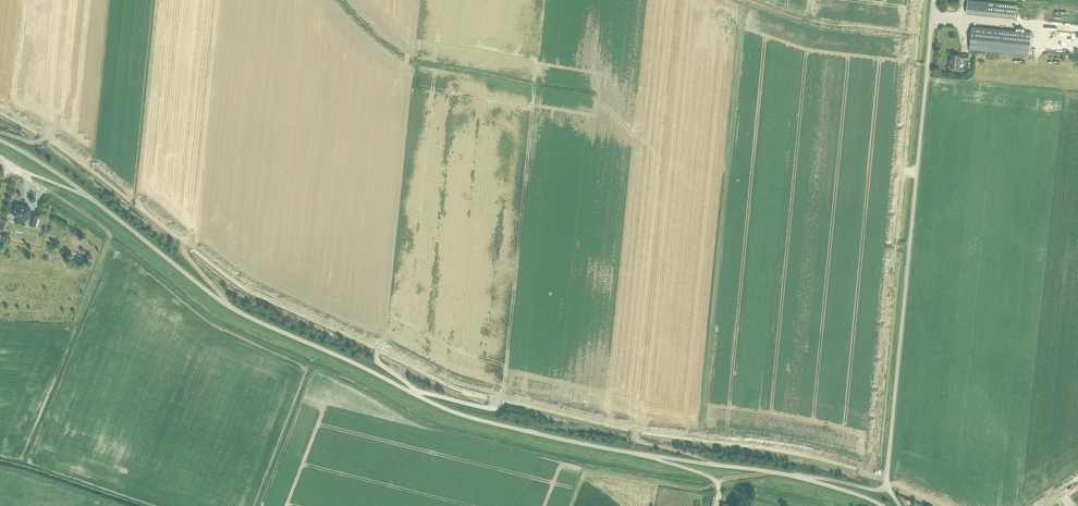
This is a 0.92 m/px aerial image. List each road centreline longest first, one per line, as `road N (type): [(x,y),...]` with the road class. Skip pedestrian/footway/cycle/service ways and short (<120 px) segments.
road 1 (unclassified): [(804,478),(597,447),(448,410),(236,311),(85,193),(0,140)]
road 2 (unclassified): [(885,489),(934,0)]

